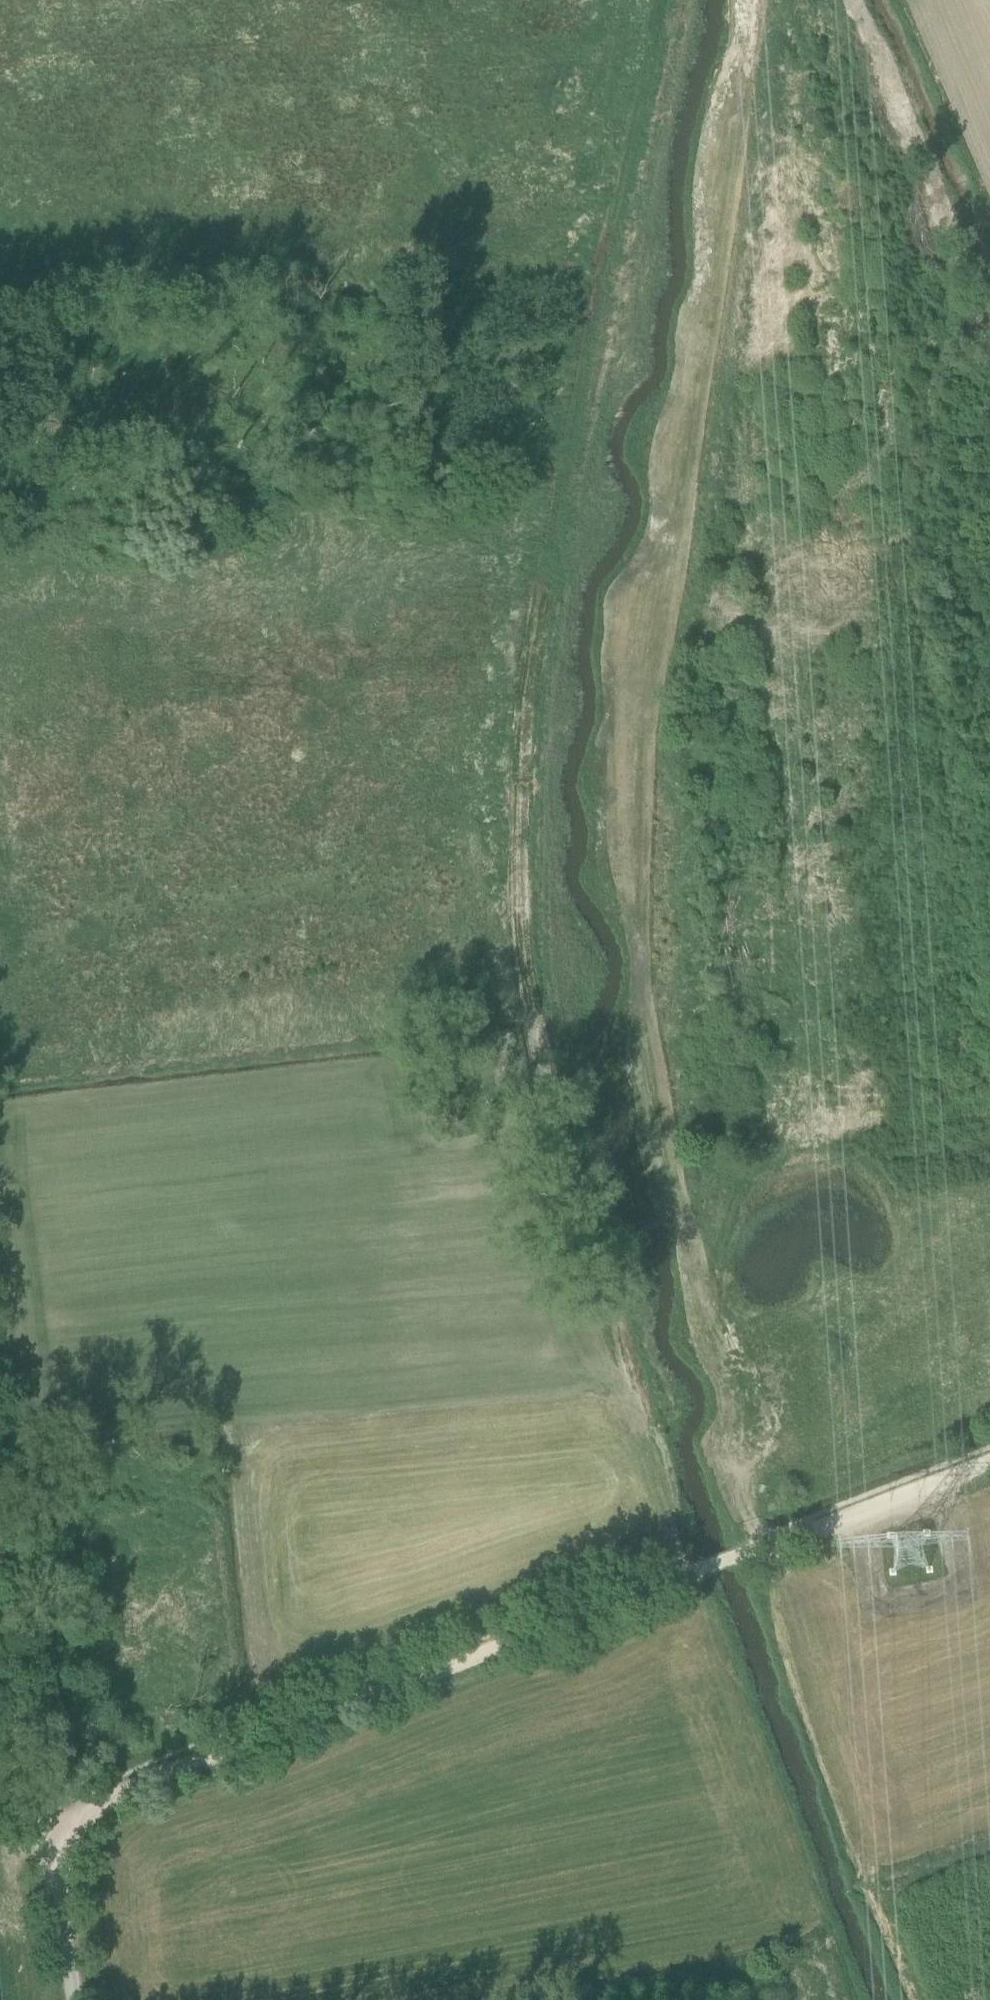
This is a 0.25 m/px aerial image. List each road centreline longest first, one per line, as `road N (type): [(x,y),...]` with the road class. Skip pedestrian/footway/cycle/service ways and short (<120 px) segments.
road 1 (track): [(48,1833),(989,1460)]
road 2 (track): [(48,1833),(17,1712),(0,1577)]
road 3 (unclassified): [(77,1999),(48,1833)]

